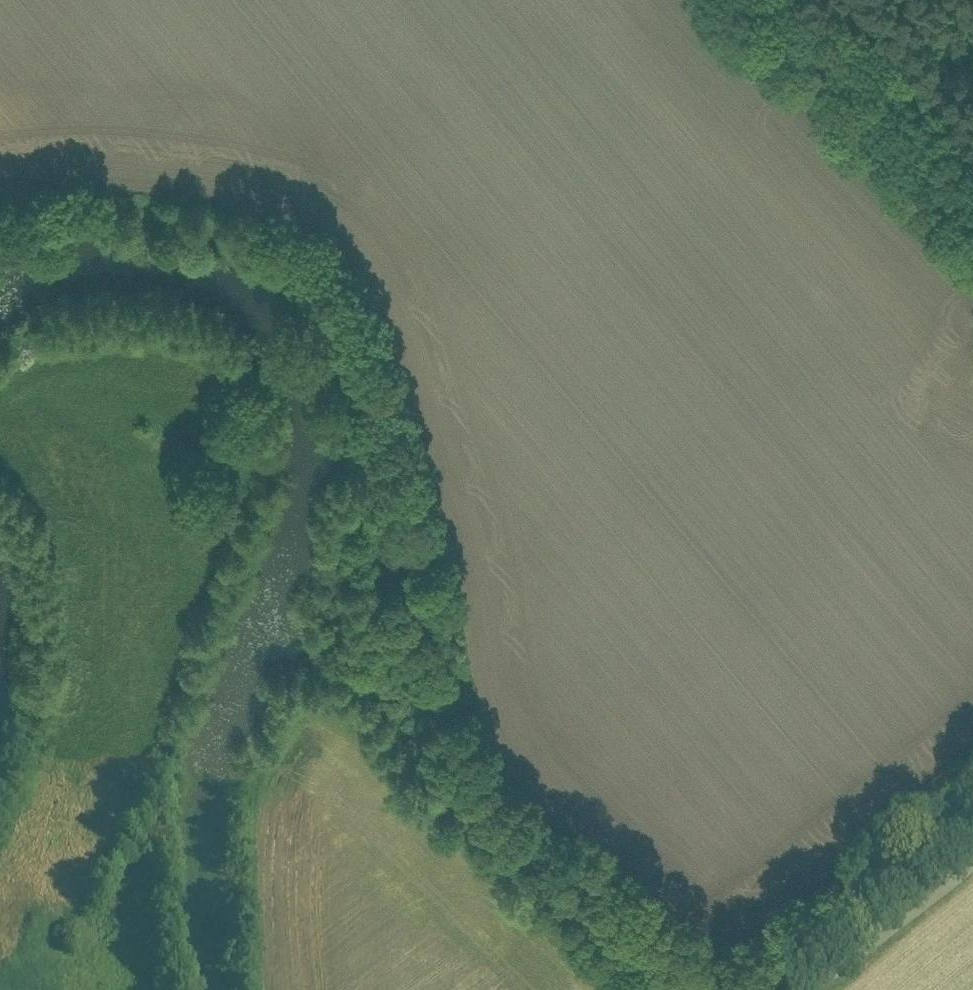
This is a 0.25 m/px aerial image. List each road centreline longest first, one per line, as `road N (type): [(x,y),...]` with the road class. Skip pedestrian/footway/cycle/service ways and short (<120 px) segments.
road 1 (tertiary): [(738,989),(972,814)]

